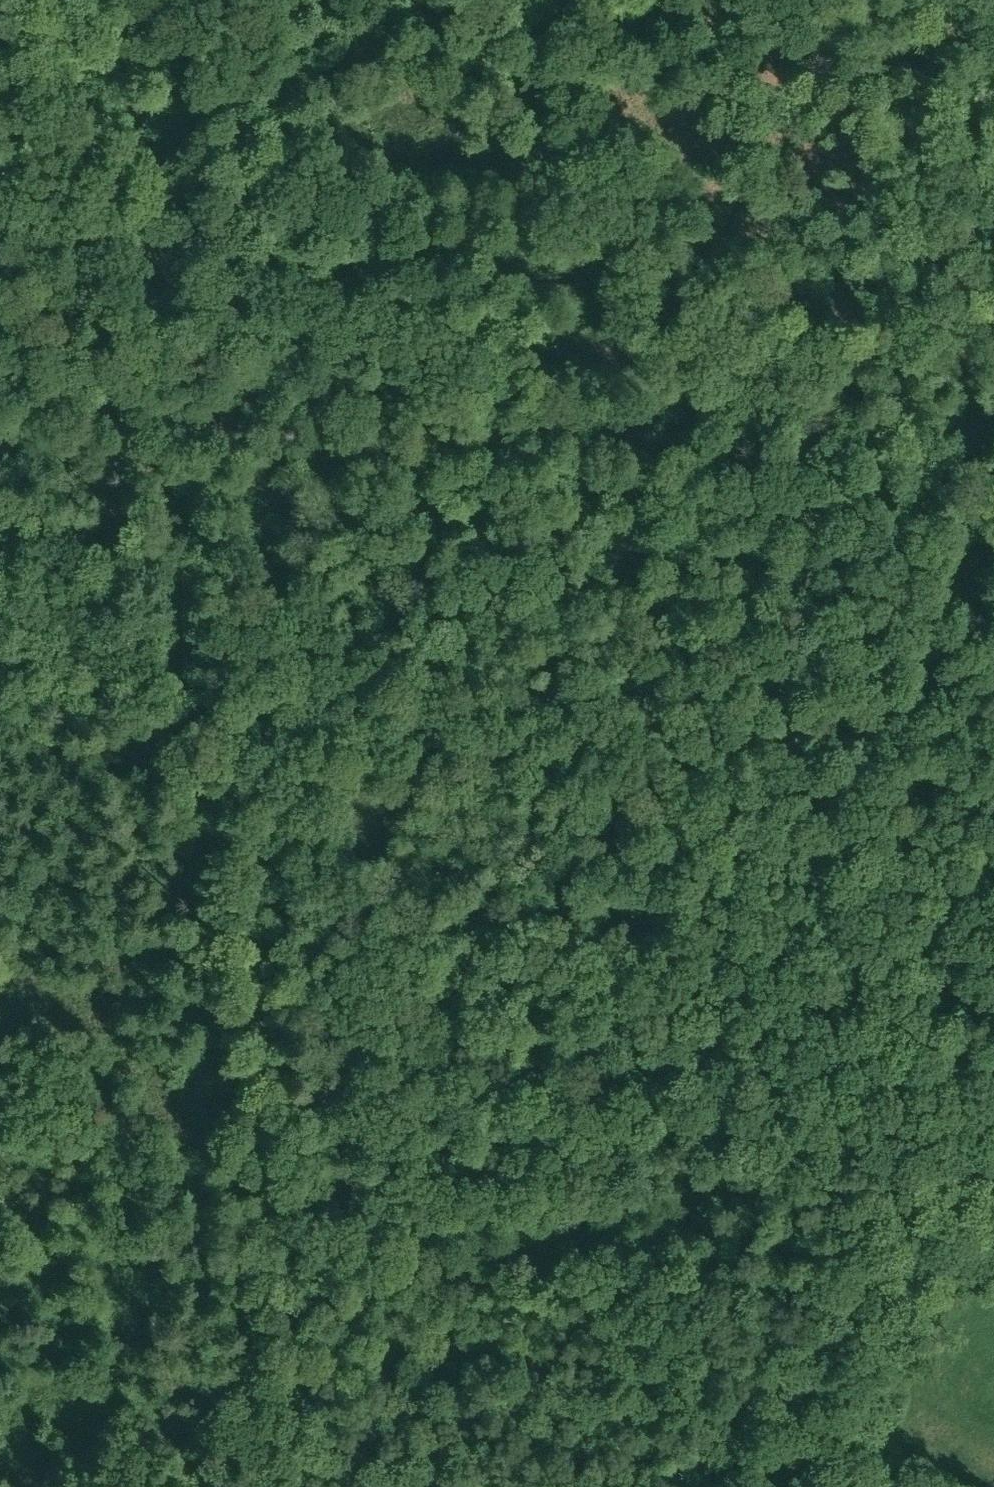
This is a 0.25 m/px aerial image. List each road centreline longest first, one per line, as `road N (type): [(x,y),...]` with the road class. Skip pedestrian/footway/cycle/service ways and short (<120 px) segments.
road 1 (track): [(257,1486),(125,0)]

